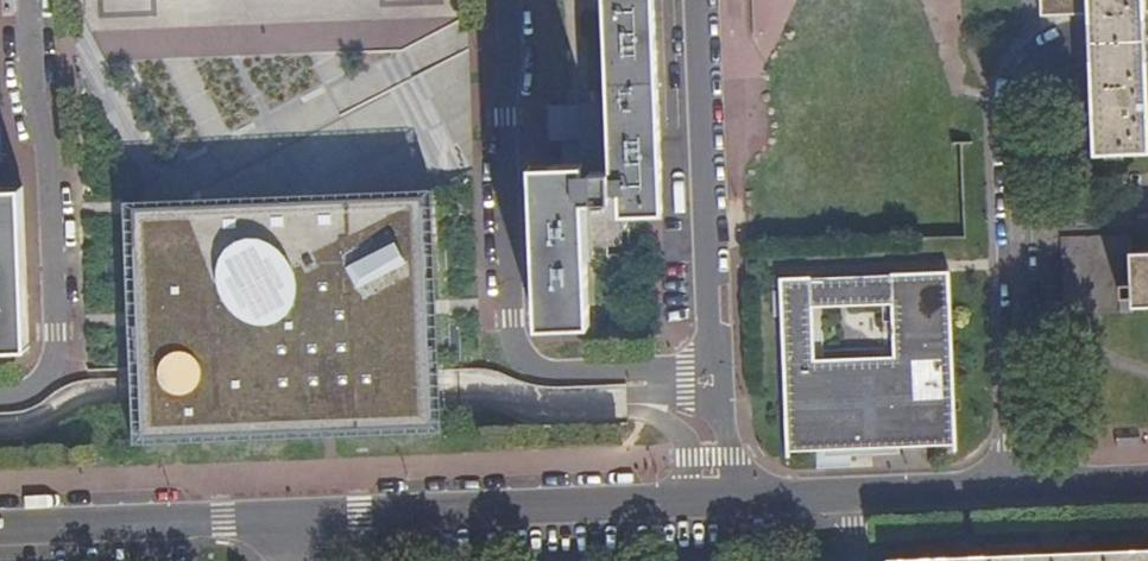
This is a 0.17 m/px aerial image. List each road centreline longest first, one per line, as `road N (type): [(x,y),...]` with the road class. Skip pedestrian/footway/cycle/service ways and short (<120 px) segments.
road 1 (residential): [(508,0),(505,117),(522,354),(557,369),(719,364)]
road 2 (residential): [(291,517),(733,503)]
road 3 (residential): [(31,0),(33,73),(50,156),(54,354),(33,385),(0,397)]
road 4 (residential): [(719,364),(707,326),(696,0)]
road 5 (residential): [(0,528),(291,517)]
road 6 (residential): [(733,503),(1018,491)]
road 7 (residential): [(1147,43),(1066,47),(1017,88),(1012,217)]
road 8 (residential): [(1012,217),(1018,491)]
road 9 (residential): [(733,503),(719,364)]
road 10 (residential): [(1012,217),(1147,213)]
road 11 (residential): [(1018,491),(1147,485)]

